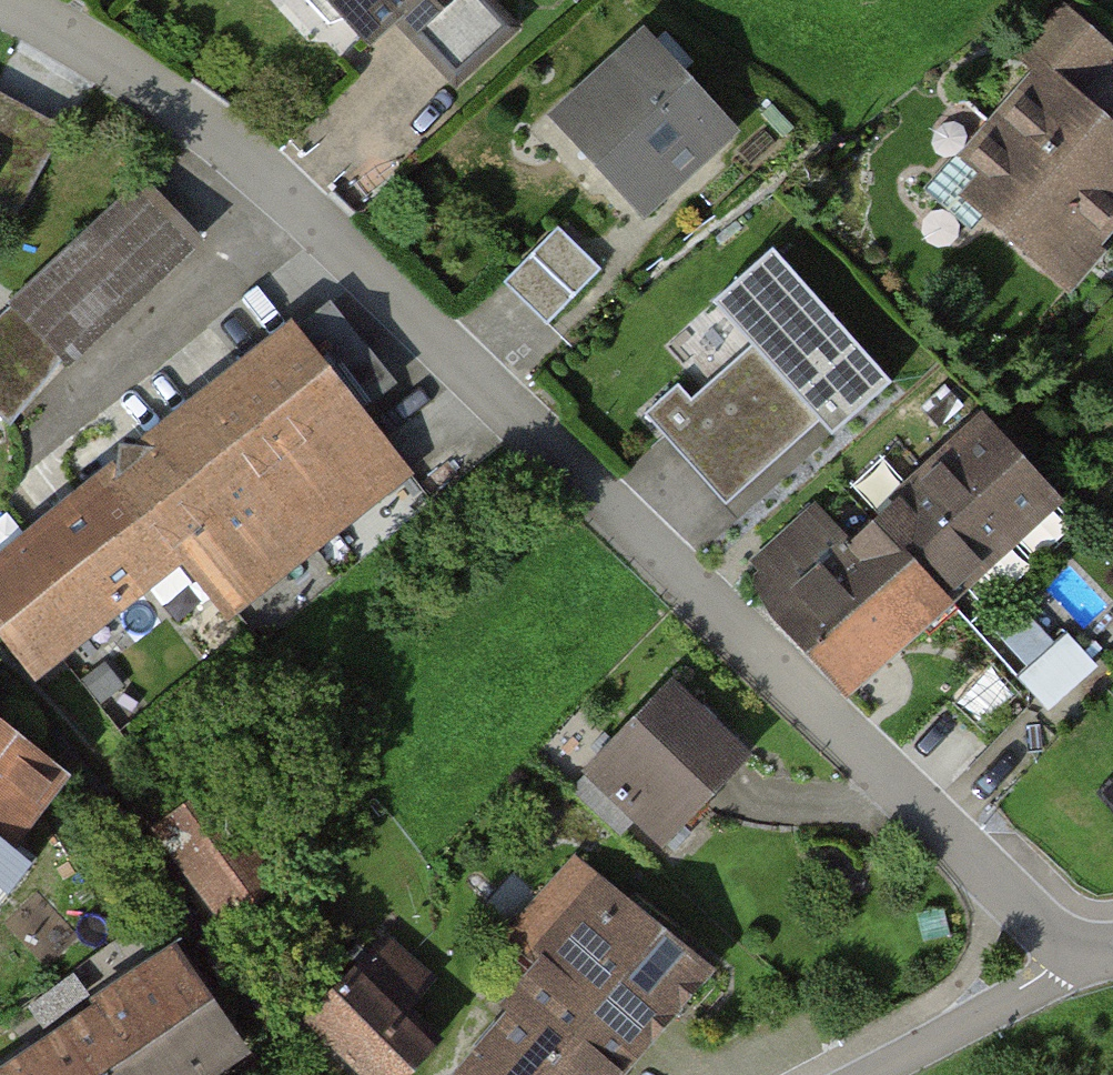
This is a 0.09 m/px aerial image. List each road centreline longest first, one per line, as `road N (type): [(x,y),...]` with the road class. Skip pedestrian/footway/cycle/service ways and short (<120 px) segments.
road 1 (residential): [(1092,952),(1053,941),(832,717),(235,147),(11,0)]
road 2 (residential): [(871,1074),(1058,981),(1092,952)]

